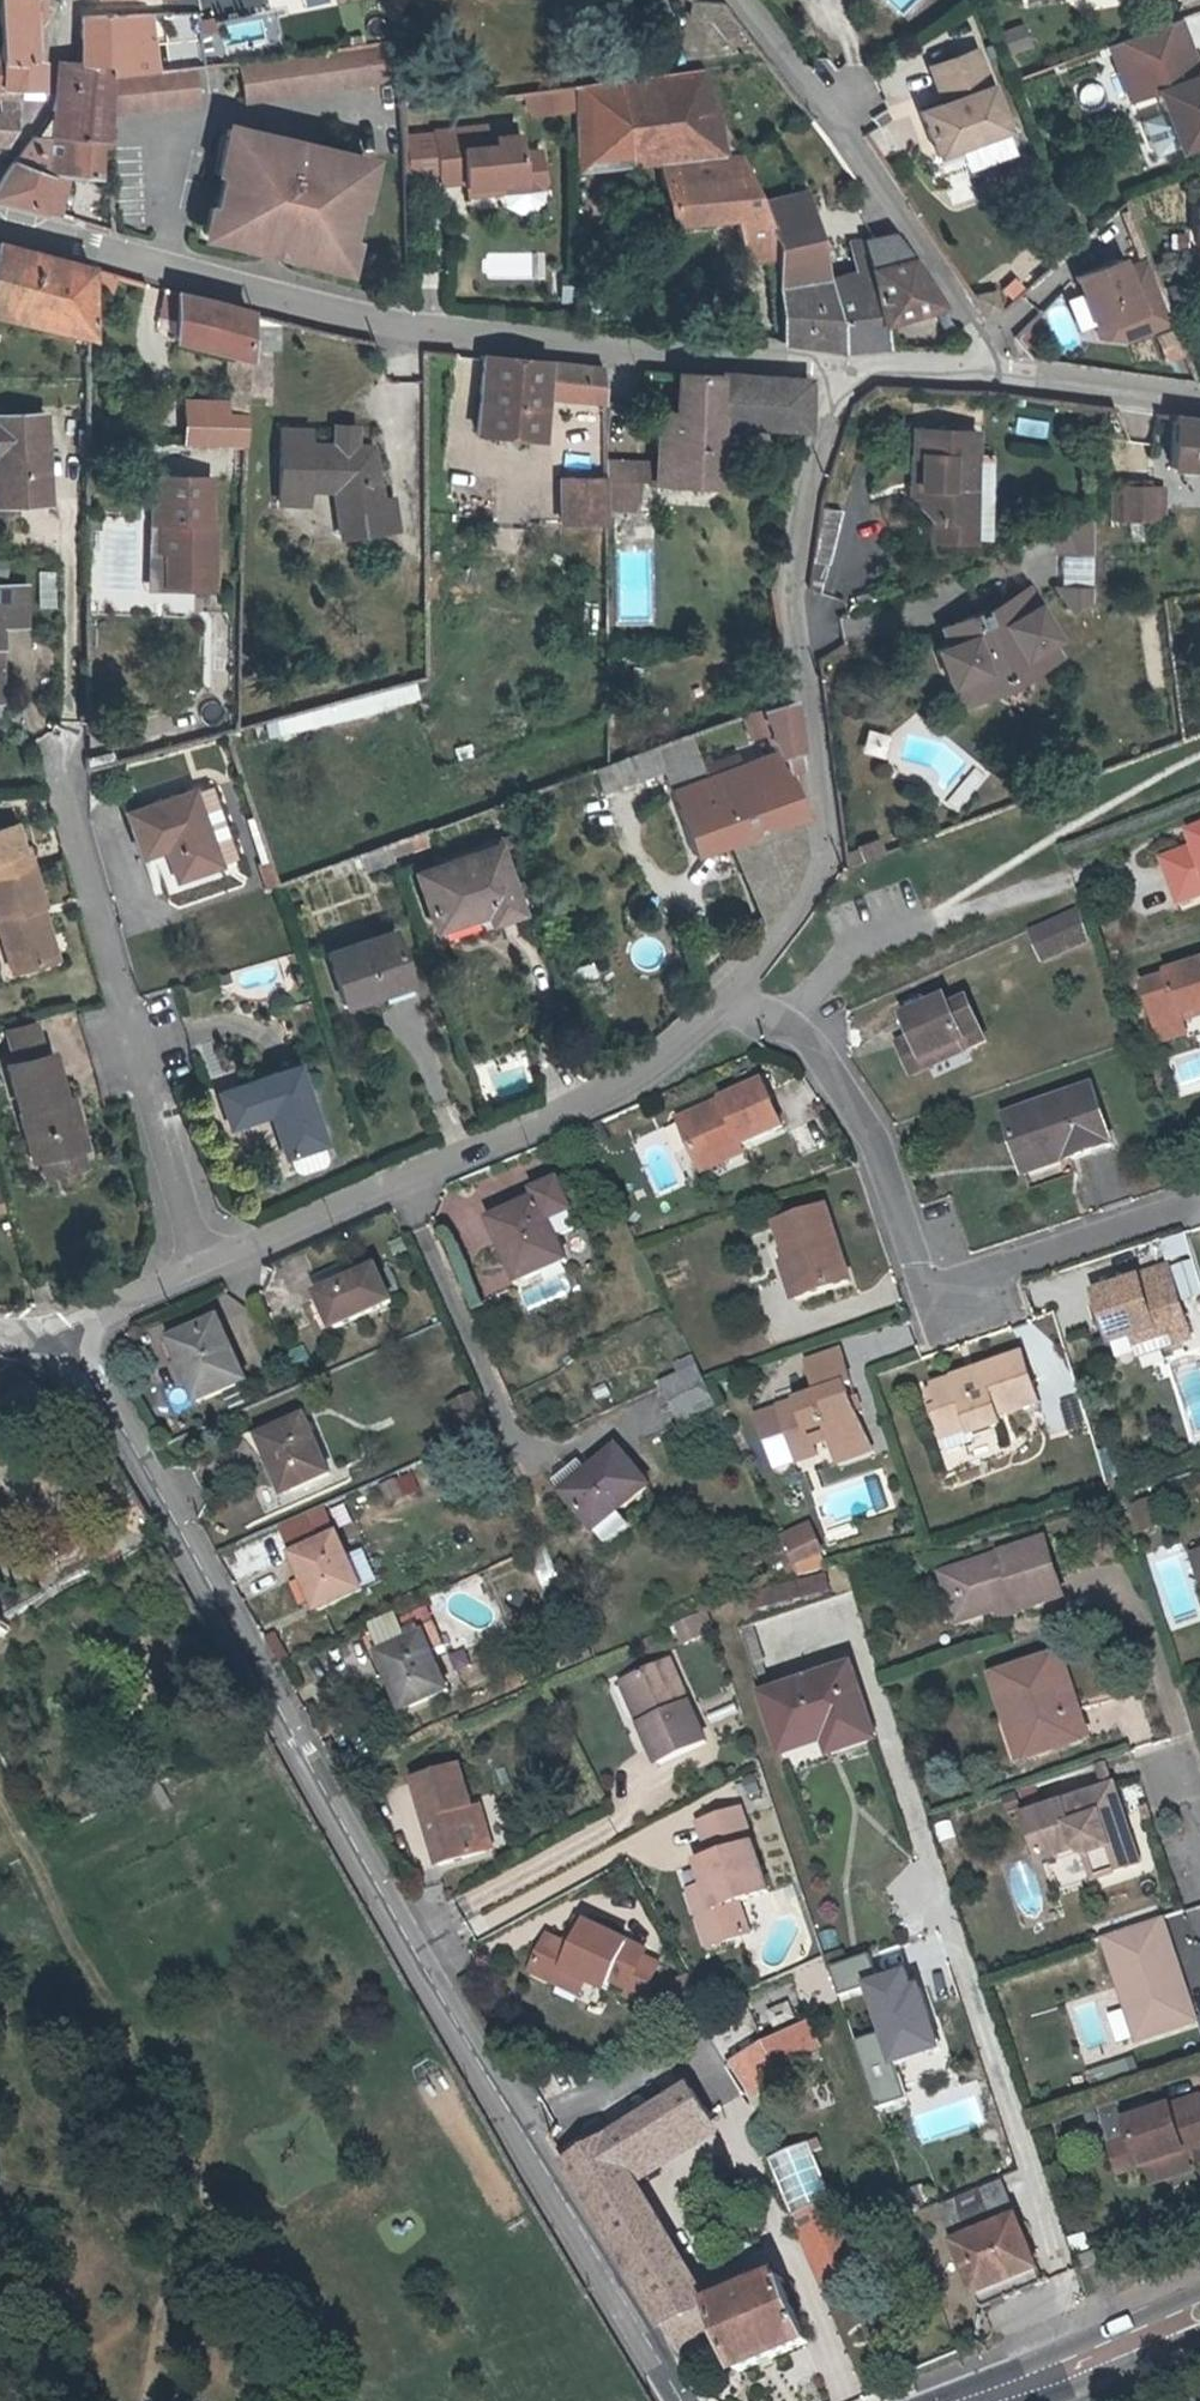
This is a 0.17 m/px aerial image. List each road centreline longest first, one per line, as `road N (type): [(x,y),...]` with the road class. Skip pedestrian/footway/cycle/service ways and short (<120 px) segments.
road 1 (residential): [(681,2400),(129,1438),(76,1359),(47,1342)]
road 2 (residential): [(0,220),(404,330),(847,365)]
road 3 (residential): [(727,996),(811,891),(822,843),(791,580),(847,365)]
road 4 (residential): [(727,996),(827,1071),(871,1137),(923,1290),(1199,1199)]
road 5 (residential): [(199,1277),(624,1083),(694,1032),(727,996)]
road 6 (residential): [(57,757),(199,1277)]
road 7 (residential): [(987,370),(954,301),(743,0)]
road 8 (primary): [(1199,2314),(987,2400)]
road 9 (residential): [(1199,397),(987,370)]
road 10 (residential): [(0,168),(49,97),(52,31),(72,0)]
road 11 (residential): [(47,1342),(199,1277)]
road 12 (track): [(30,1857),(157,1795)]
road 13 (residential): [(847,365),(987,370)]

